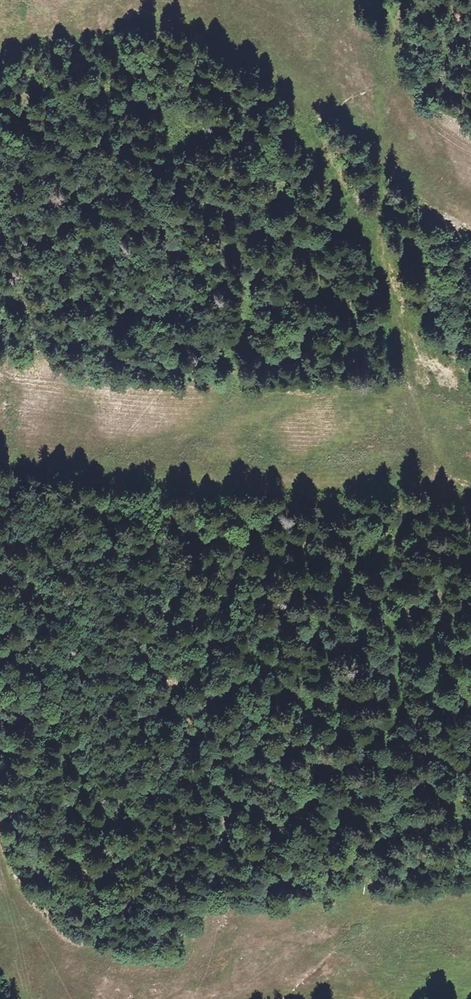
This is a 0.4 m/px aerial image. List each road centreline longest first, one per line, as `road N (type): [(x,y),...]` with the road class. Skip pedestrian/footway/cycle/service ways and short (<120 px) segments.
road 1 (track): [(356,0),(384,27),(387,184),(411,391),(435,461),(399,547),(412,699),(388,727),(357,810),(340,903),(373,992)]

